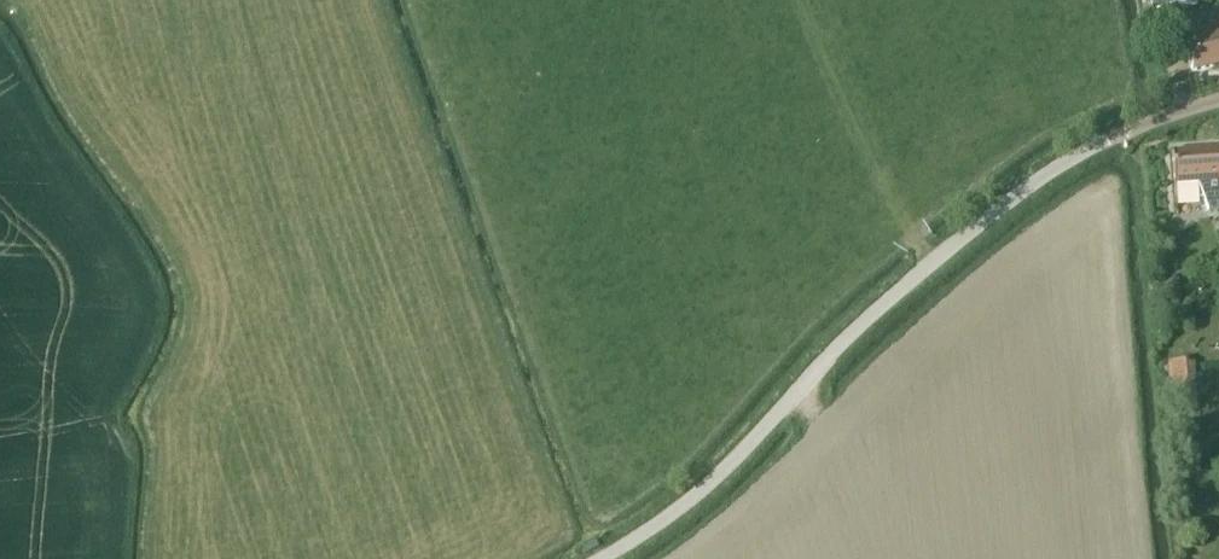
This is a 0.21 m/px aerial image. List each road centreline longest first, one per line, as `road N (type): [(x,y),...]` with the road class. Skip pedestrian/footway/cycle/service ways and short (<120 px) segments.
road 1 (unclassified): [(605,558),(684,518),(884,316),(1043,178),(1121,134),(1218,102)]

